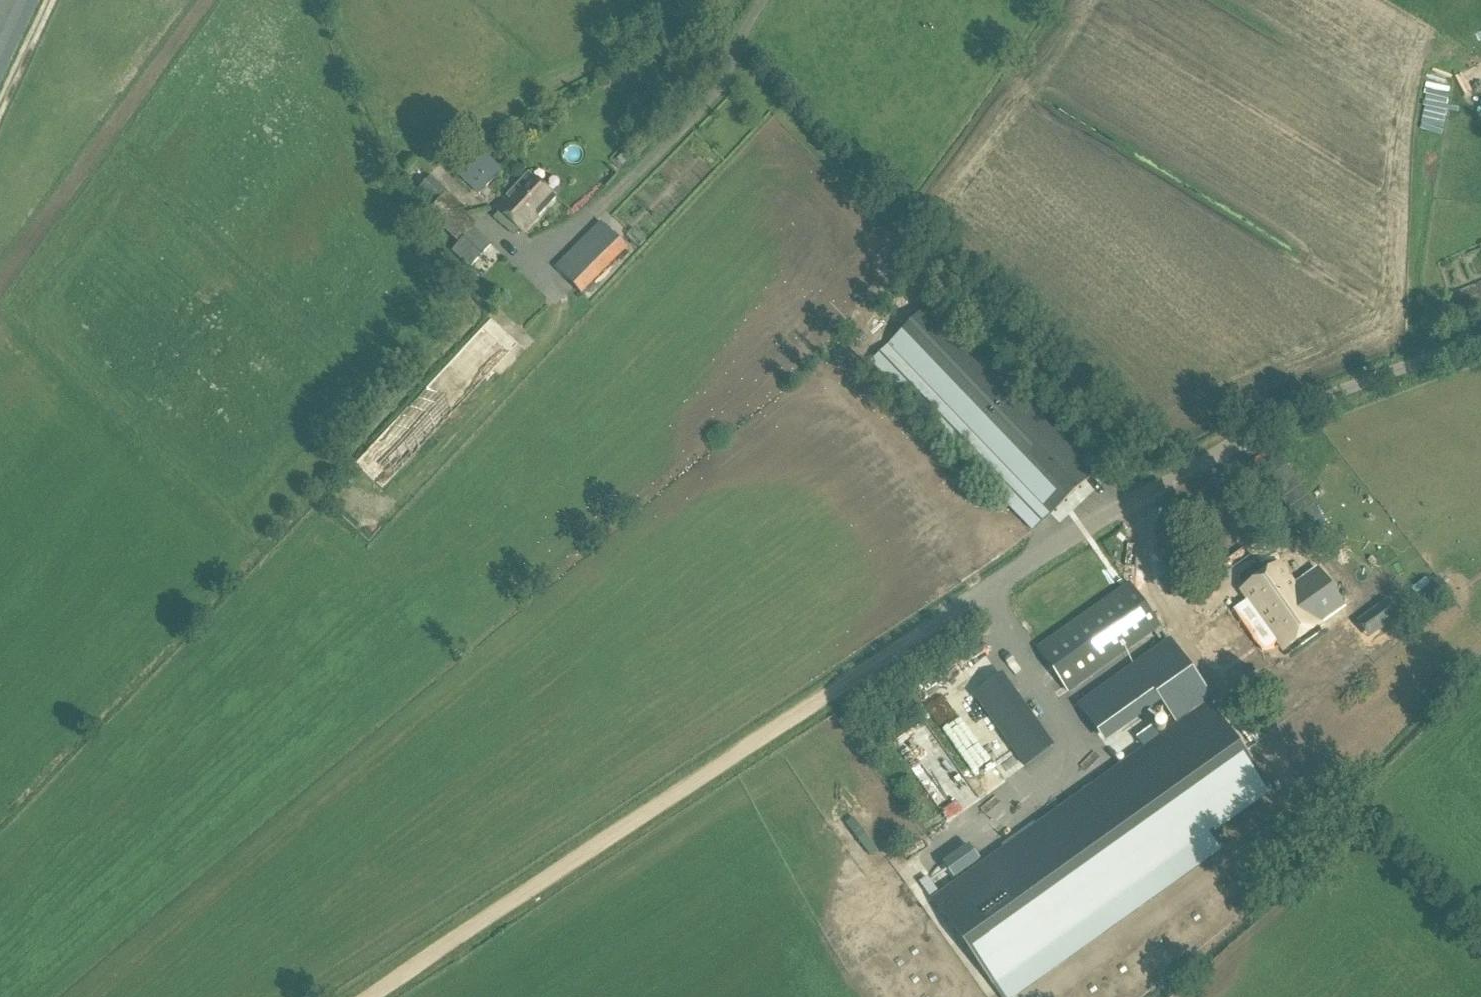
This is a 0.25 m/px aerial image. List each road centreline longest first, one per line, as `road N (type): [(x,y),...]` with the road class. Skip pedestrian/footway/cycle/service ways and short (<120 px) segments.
road 1 (track): [(368,996),(1102,515)]
road 2 (unclassified): [(1102,515),(1255,430),(1480,341)]
road 3 (residential): [(524,274),(711,95),(766,0)]

